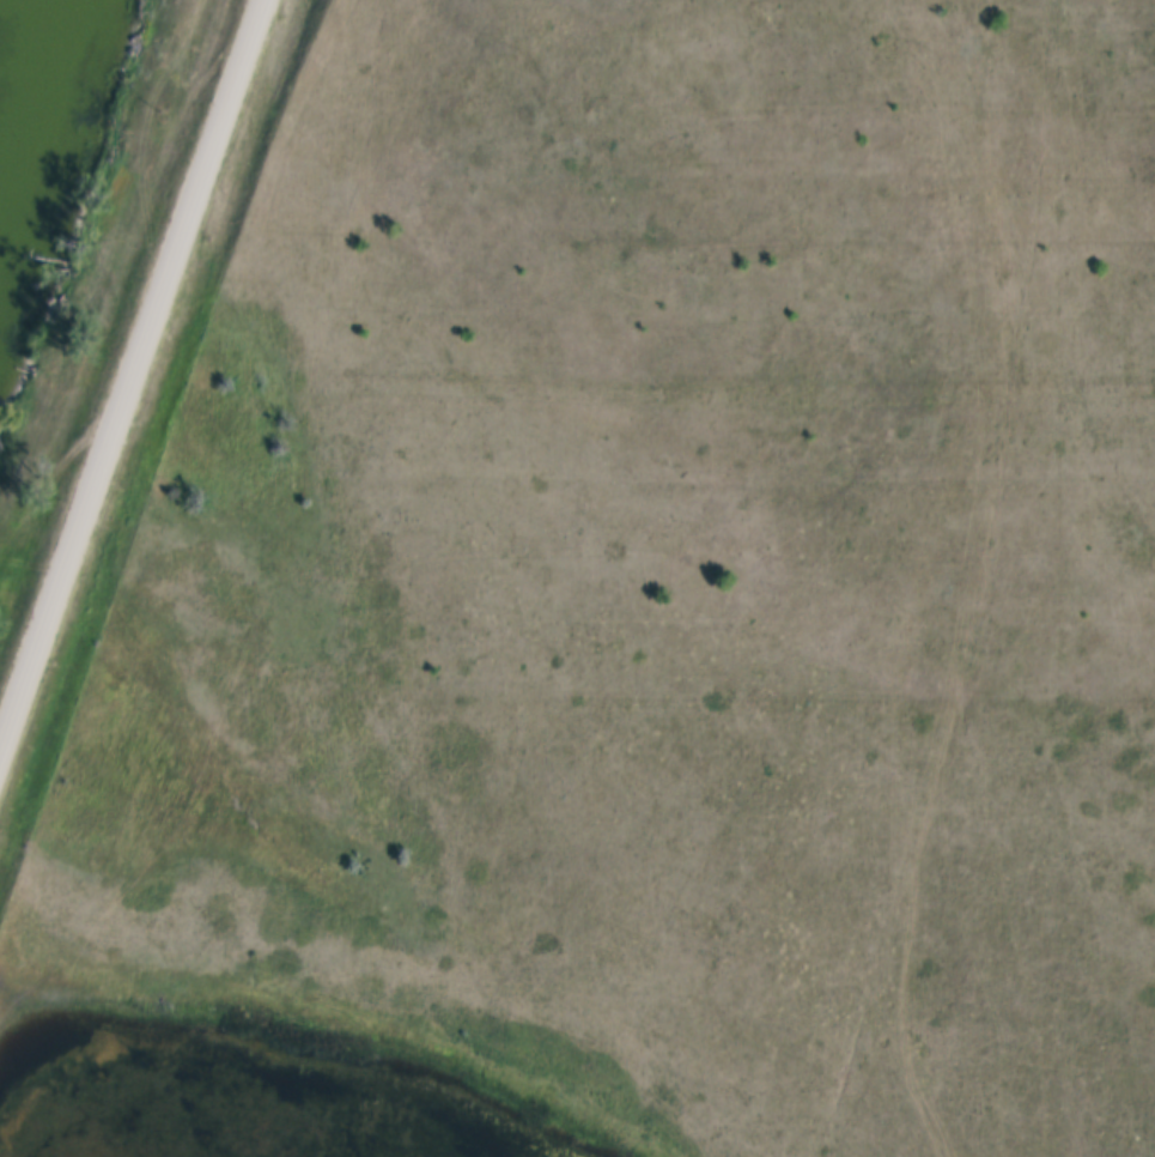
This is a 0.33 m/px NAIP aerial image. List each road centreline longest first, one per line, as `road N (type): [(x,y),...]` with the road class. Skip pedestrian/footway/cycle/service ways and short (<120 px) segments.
road 1 (residential): [(0,744),(263,0)]

